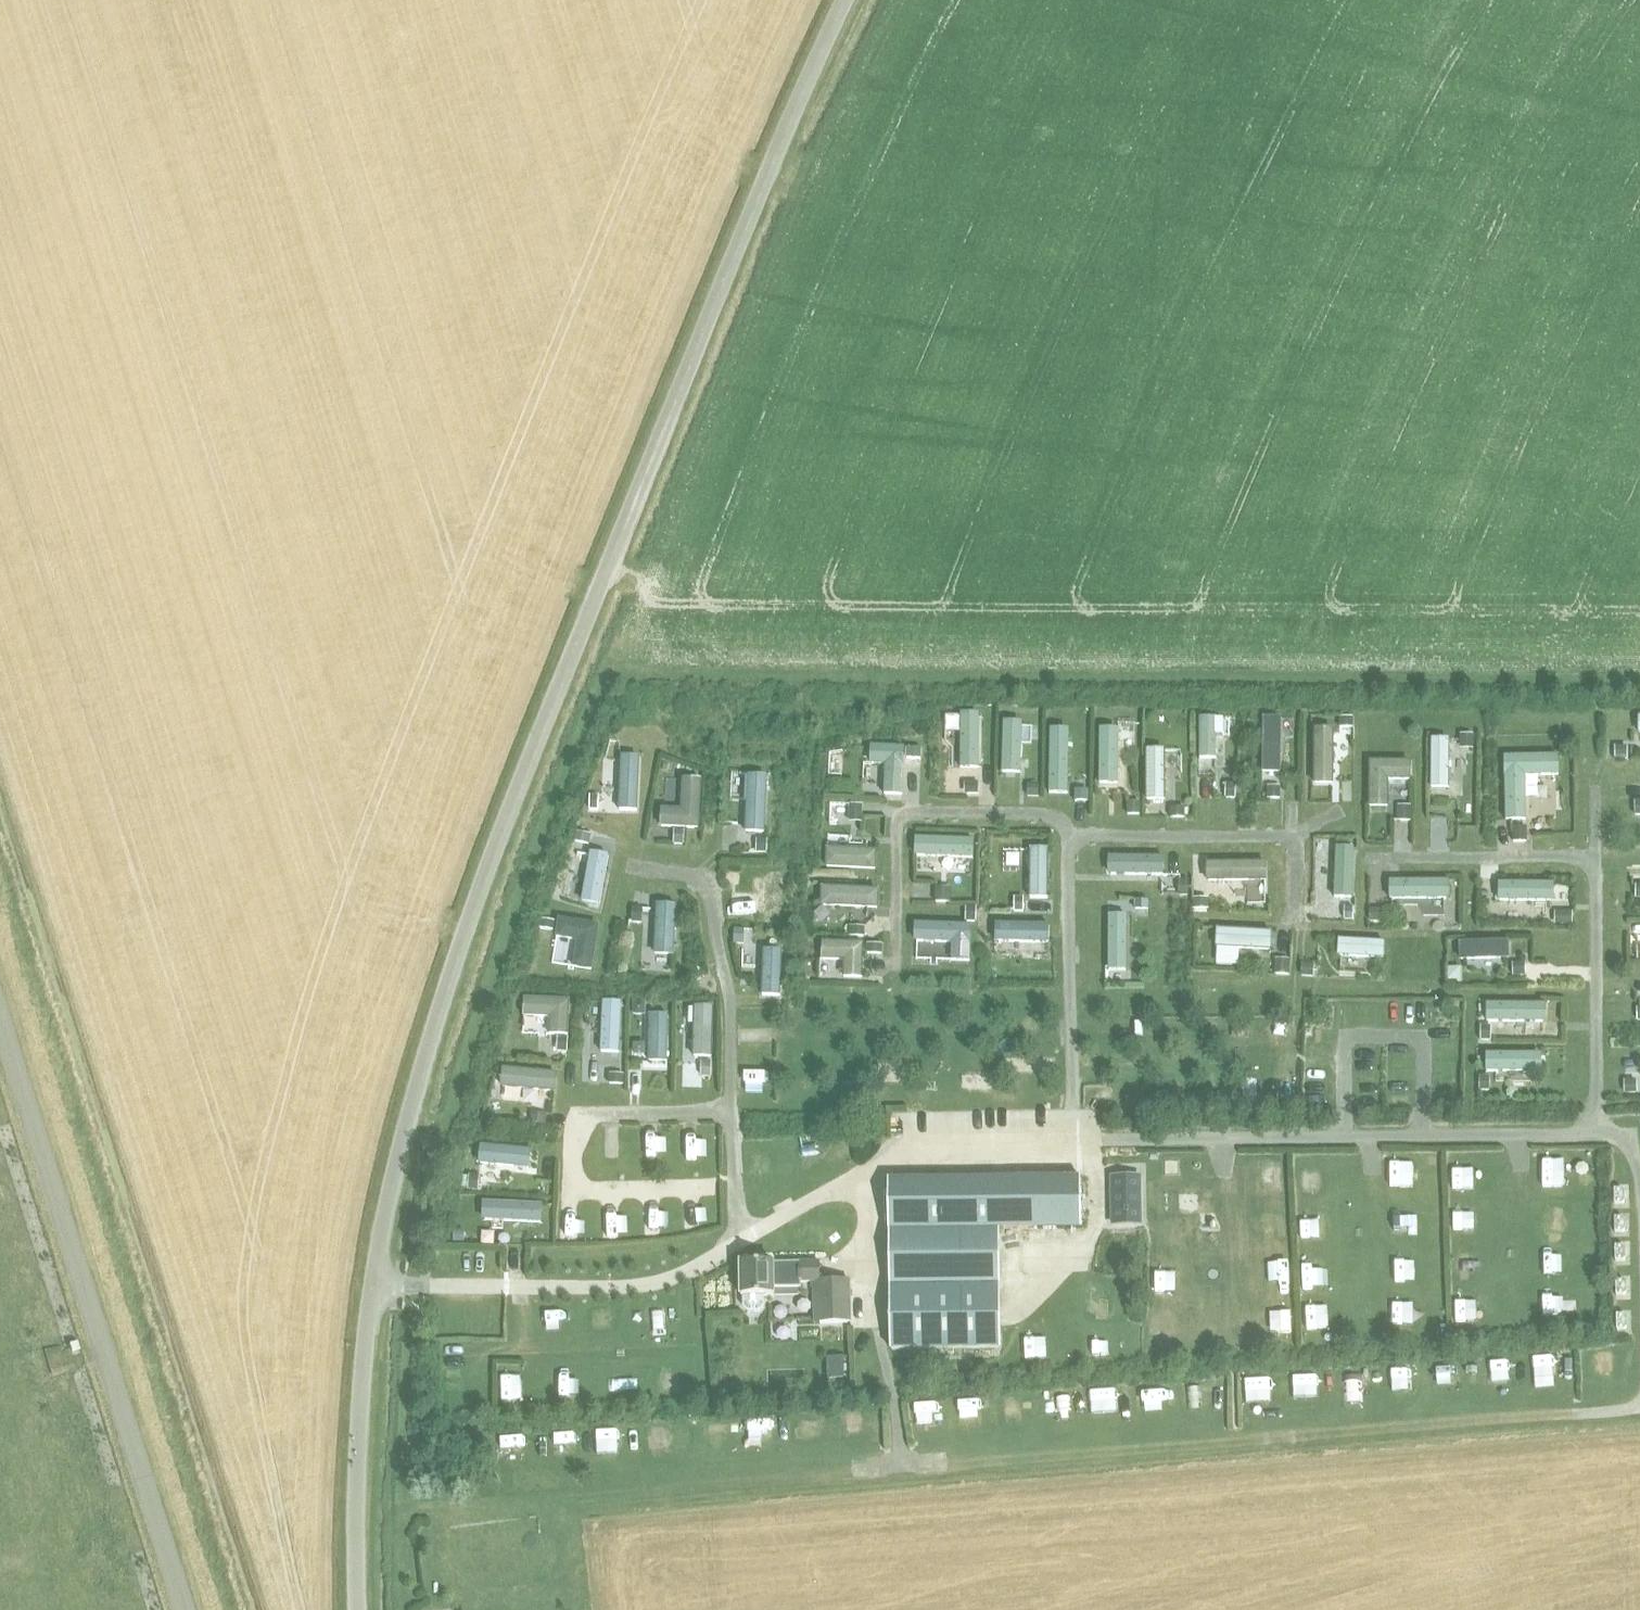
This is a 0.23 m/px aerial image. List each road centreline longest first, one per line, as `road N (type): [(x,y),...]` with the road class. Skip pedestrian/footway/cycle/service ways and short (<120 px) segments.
road 1 (unclassified): [(356,1609),(366,1334),(418,1083),(495,856),(628,516),(846,0)]
road 2 (unclassified): [(181,1609),(0,1029)]

